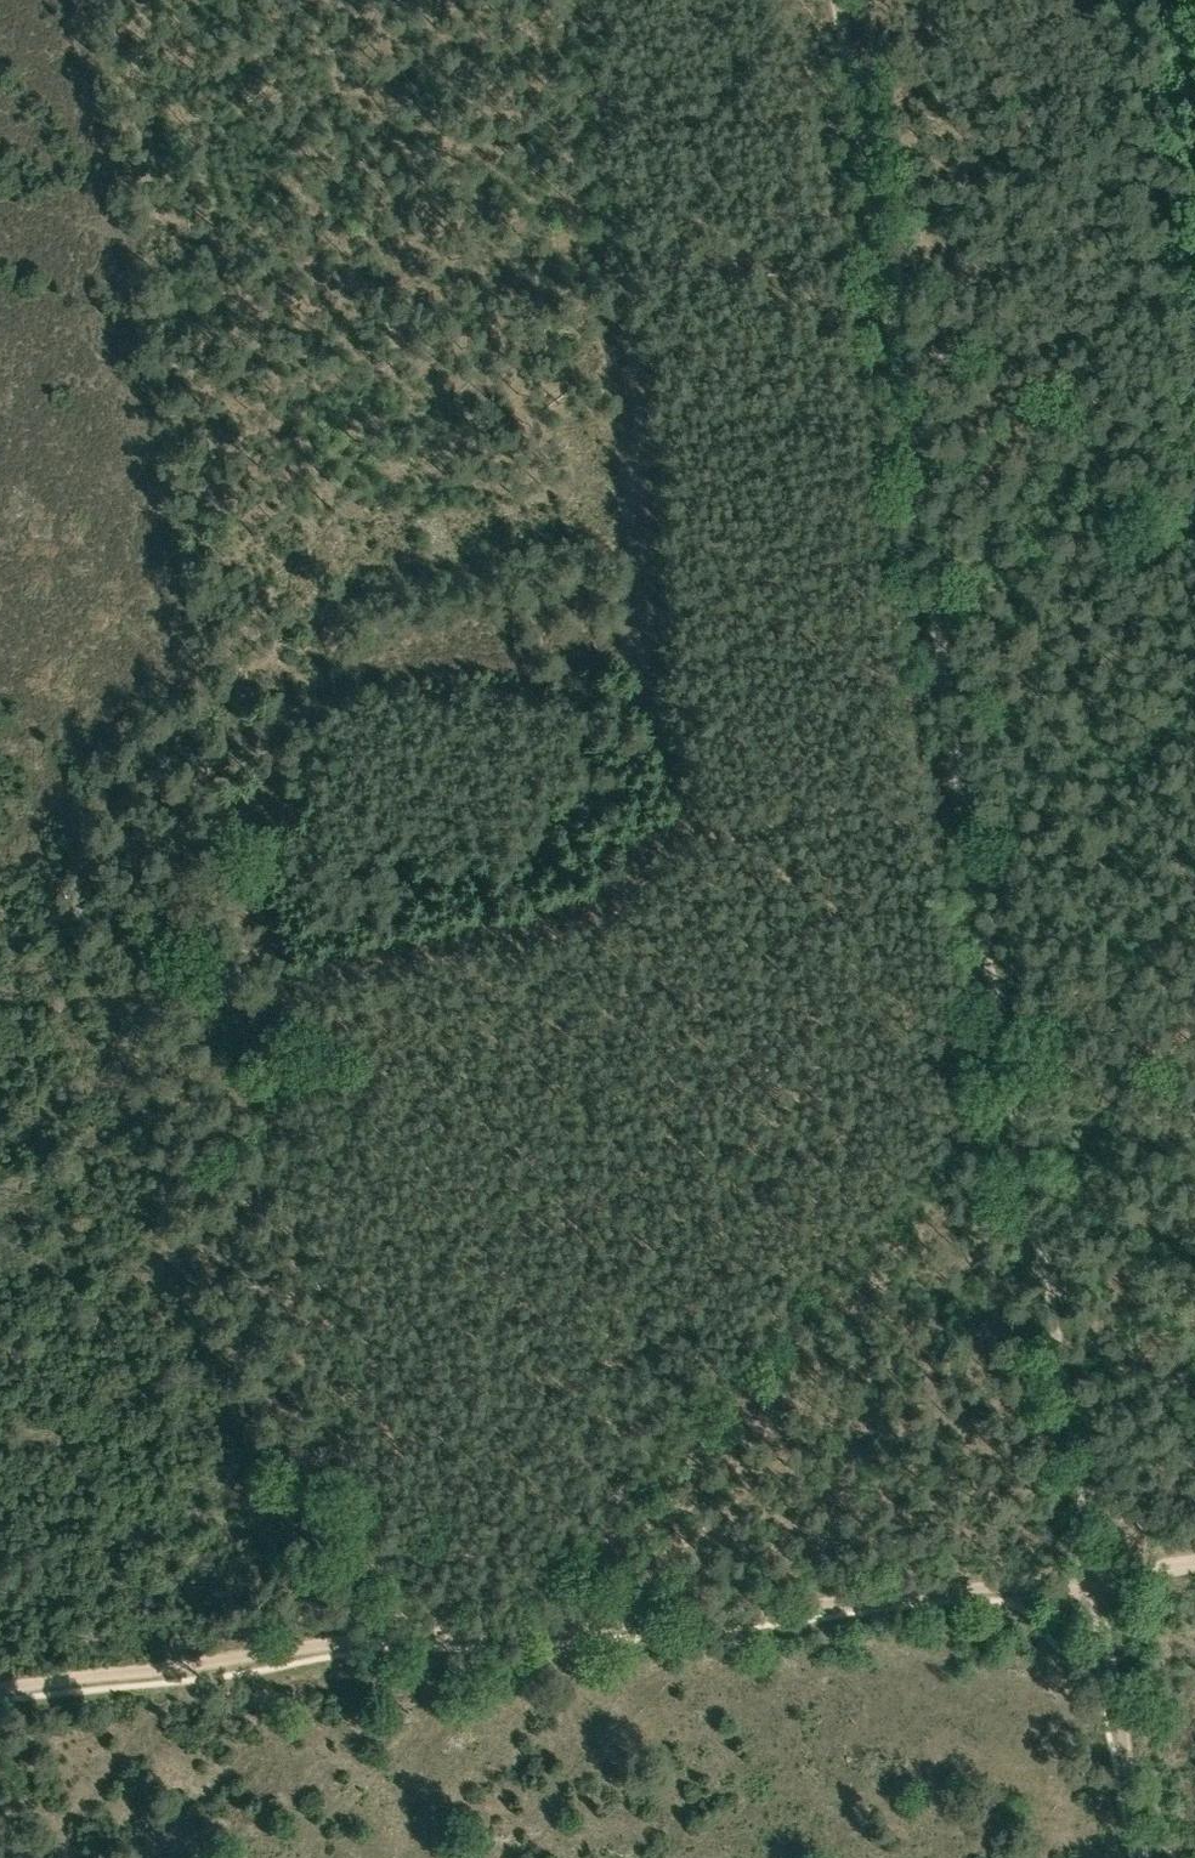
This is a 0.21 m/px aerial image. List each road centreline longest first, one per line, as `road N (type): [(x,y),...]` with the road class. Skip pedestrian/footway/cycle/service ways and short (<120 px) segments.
road 1 (track): [(832,0),(1094,1573)]
road 2 (track): [(0,1687),(1094,1573)]
road 3 (track): [(1094,1573),(1145,1857)]

